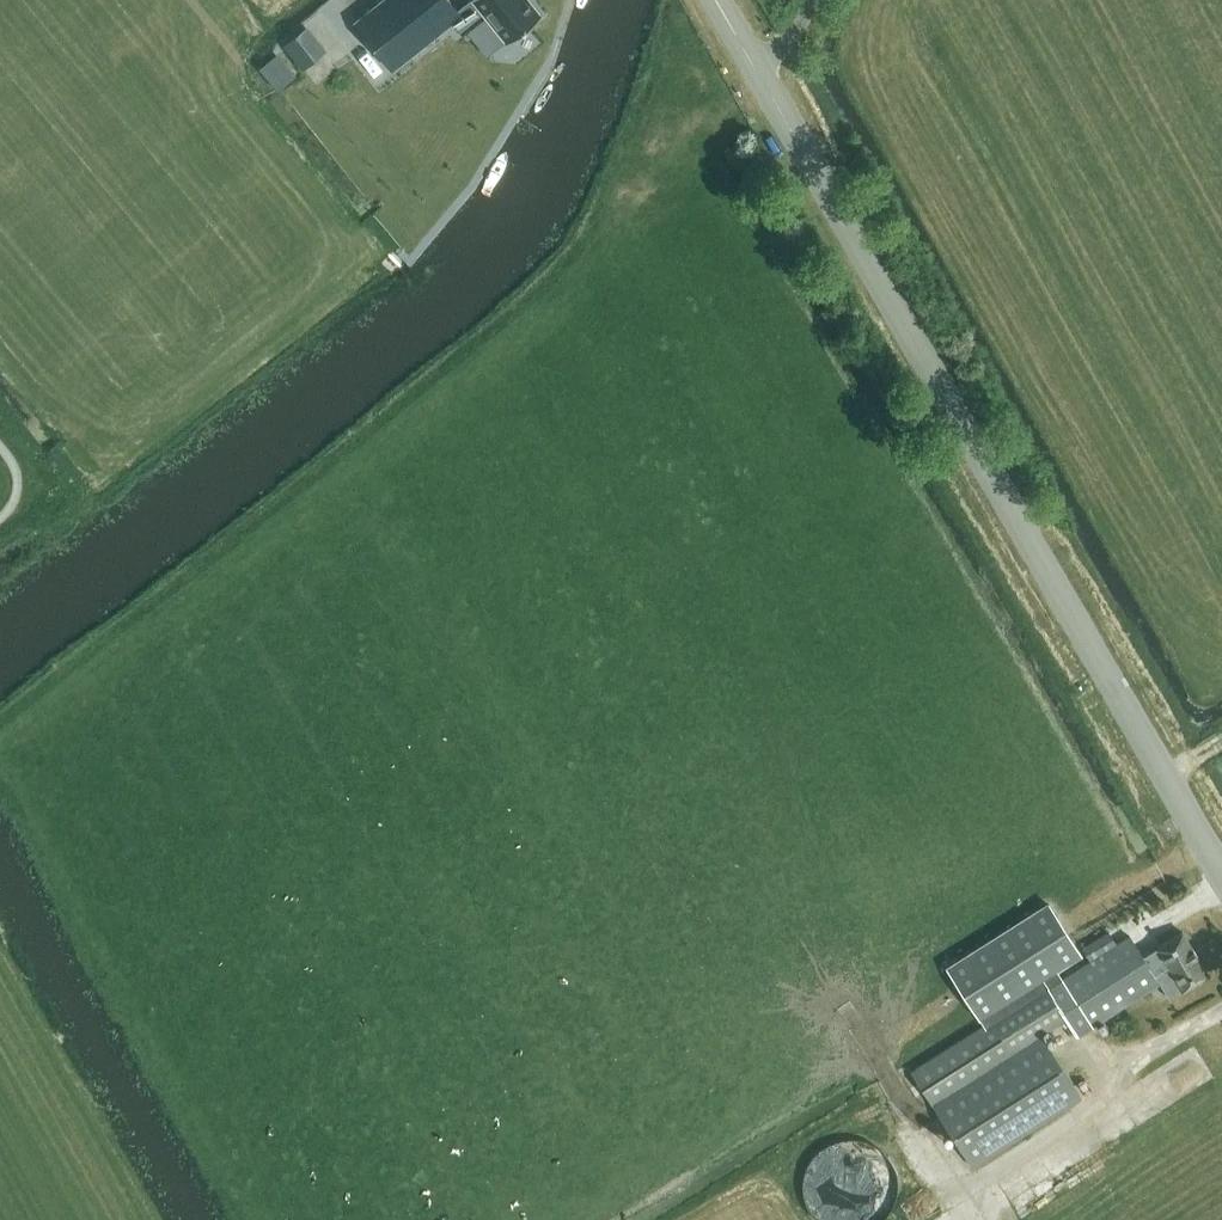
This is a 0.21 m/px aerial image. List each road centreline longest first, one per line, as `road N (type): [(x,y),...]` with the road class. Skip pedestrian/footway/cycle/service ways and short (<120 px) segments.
road 1 (secondary): [(1221,873),(716,0)]
road 2 (track): [(1127,1055),(1112,1092),(1089,1118),(967,1186),(945,1178),(846,1006)]

